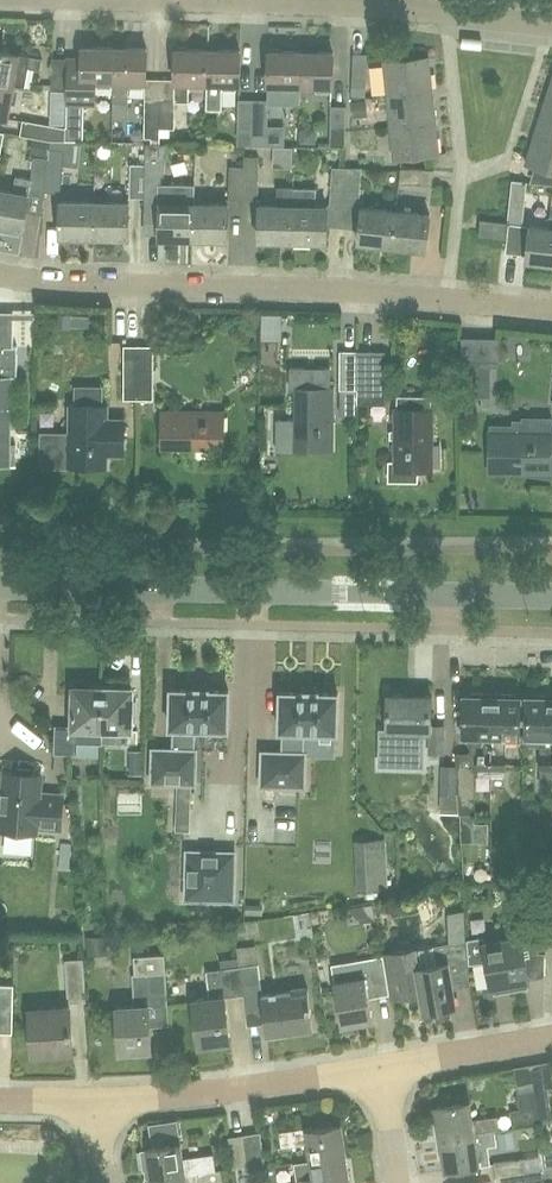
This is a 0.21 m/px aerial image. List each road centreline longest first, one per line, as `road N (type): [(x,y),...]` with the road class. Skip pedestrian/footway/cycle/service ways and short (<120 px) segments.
road 1 (residential): [(551,311),(352,292),(0,277)]
road 2 (tertiary): [(551,597),(0,587)]
road 3 (residential): [(551,27),(375,7),(195,0)]
road 4 (residential): [(384,1071),(224,1094),(97,1101)]
road 5 (residential): [(551,1040),(384,1071)]

